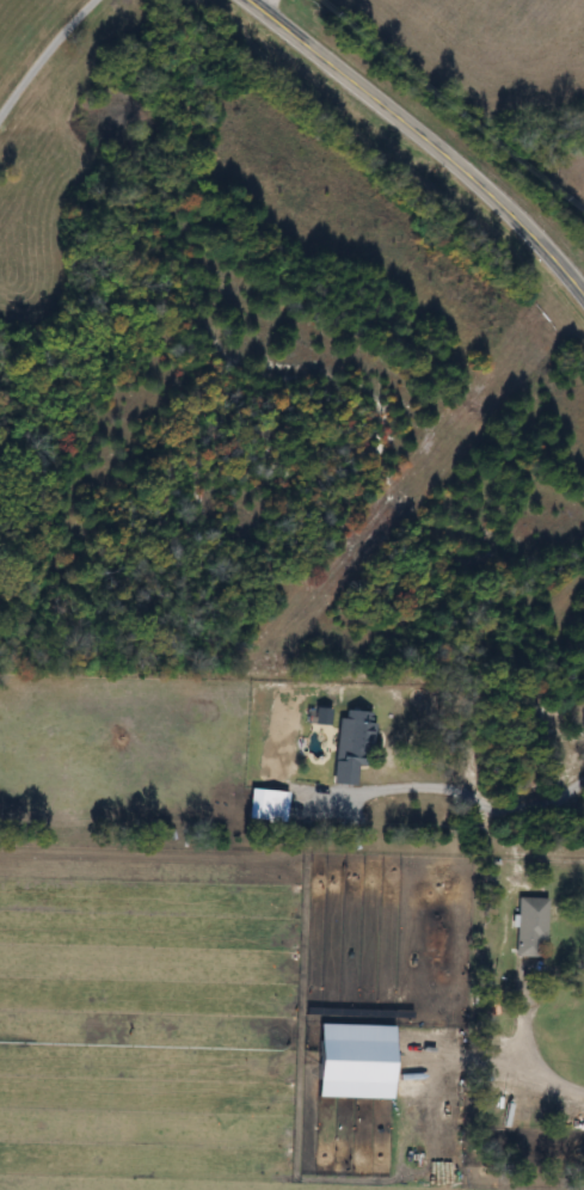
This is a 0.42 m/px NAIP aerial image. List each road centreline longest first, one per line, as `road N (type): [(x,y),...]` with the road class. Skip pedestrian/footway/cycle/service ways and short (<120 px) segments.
road 1 (secondary): [(251,0),(502,201),(583,295)]

